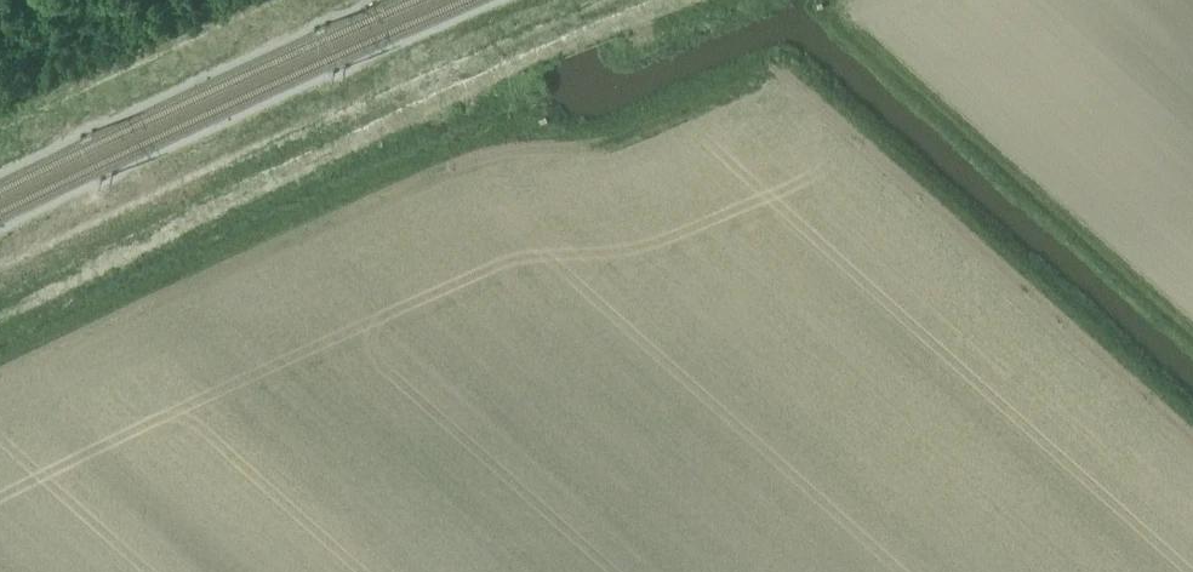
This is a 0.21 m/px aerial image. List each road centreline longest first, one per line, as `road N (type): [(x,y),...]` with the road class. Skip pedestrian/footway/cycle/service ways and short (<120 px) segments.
road 1 (track): [(671,0),(499,73),(0,319)]

